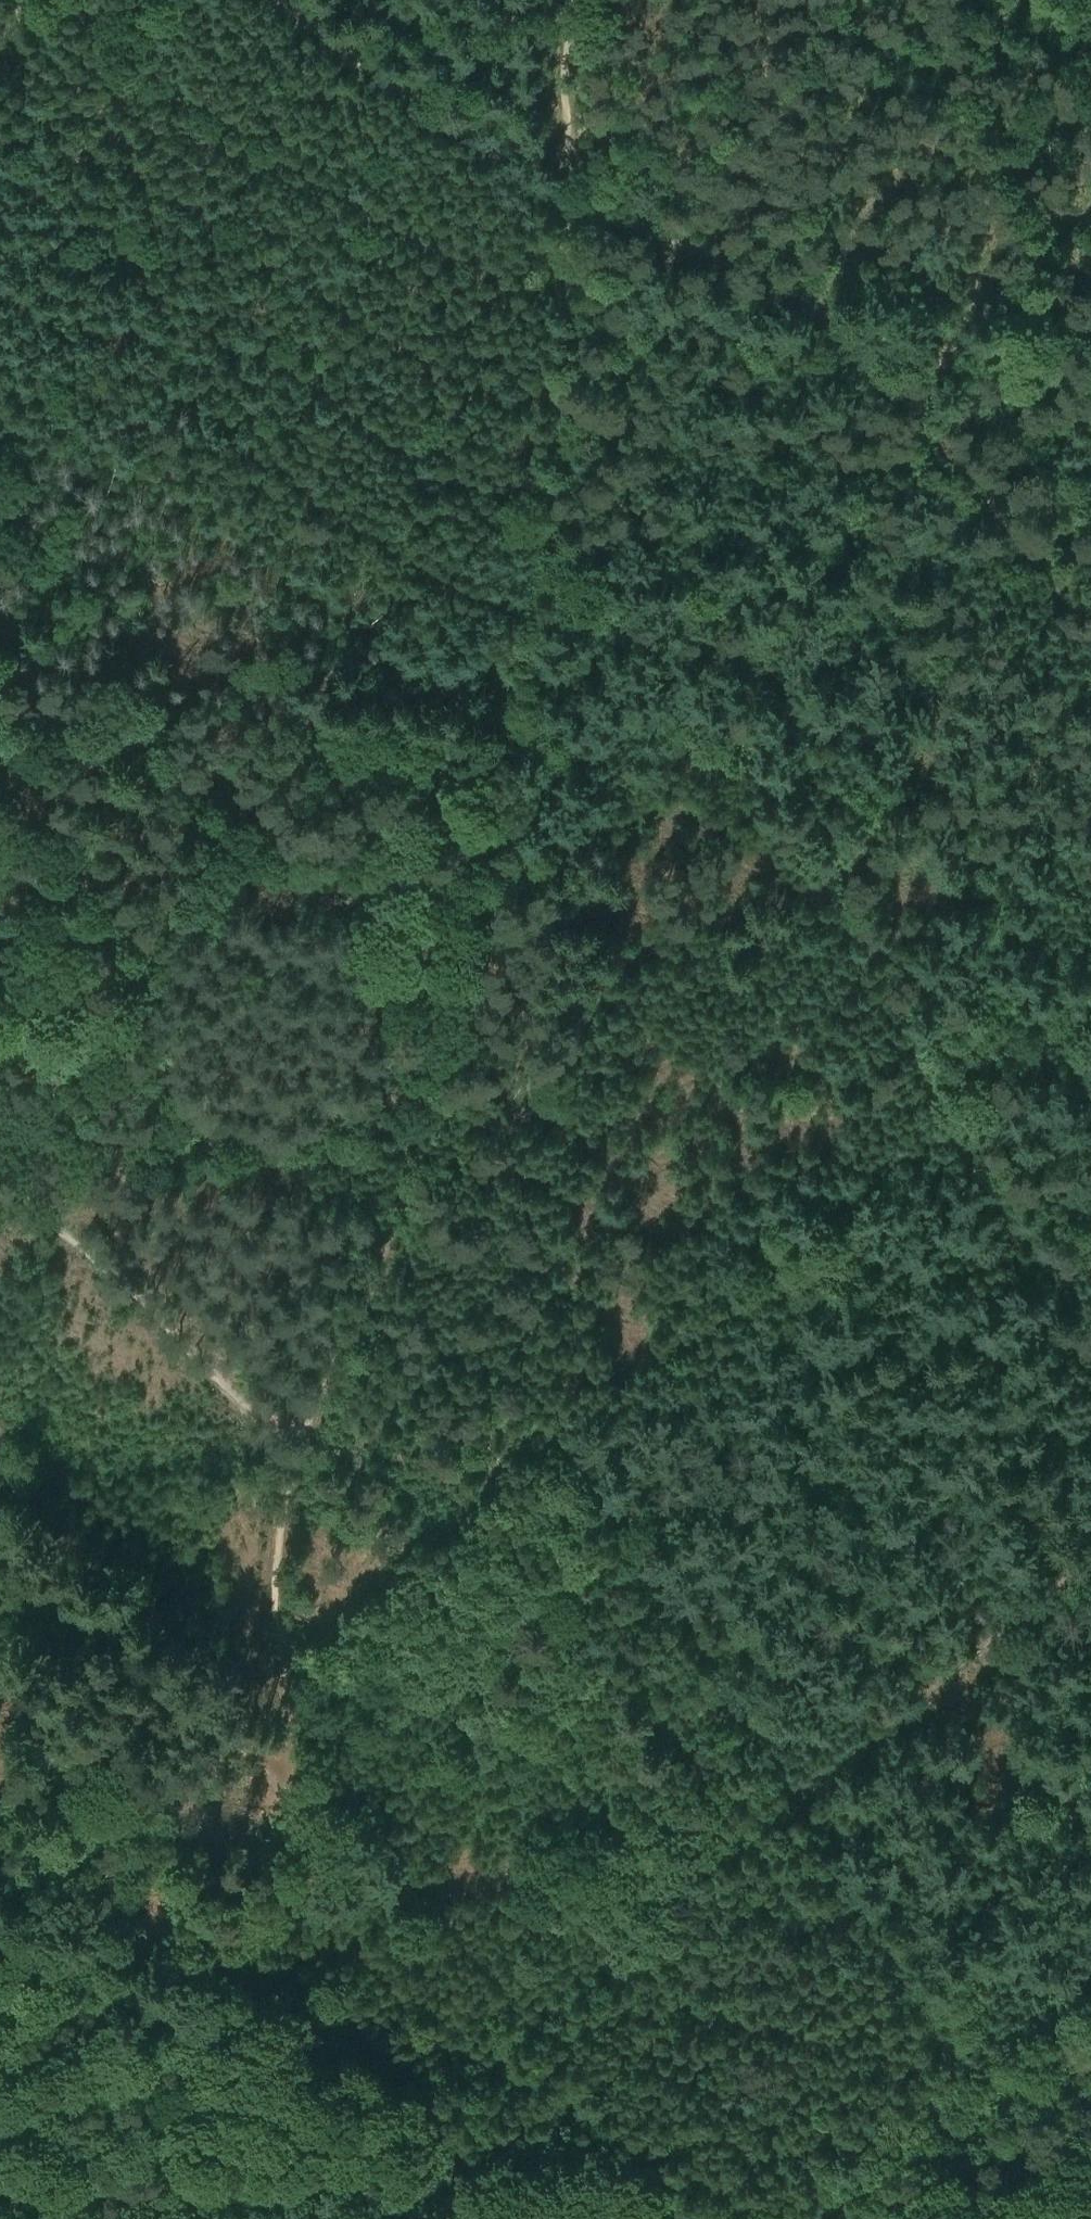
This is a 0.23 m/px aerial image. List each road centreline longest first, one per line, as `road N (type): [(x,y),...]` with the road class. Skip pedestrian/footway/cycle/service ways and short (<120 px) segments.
road 1 (track): [(1090,1346),(971,1155),(964,1123),(973,1100),(1090,999)]
road 2 (track): [(269,0),(572,210)]
road 3 (track): [(819,2218),(996,2114),(1090,2039)]

